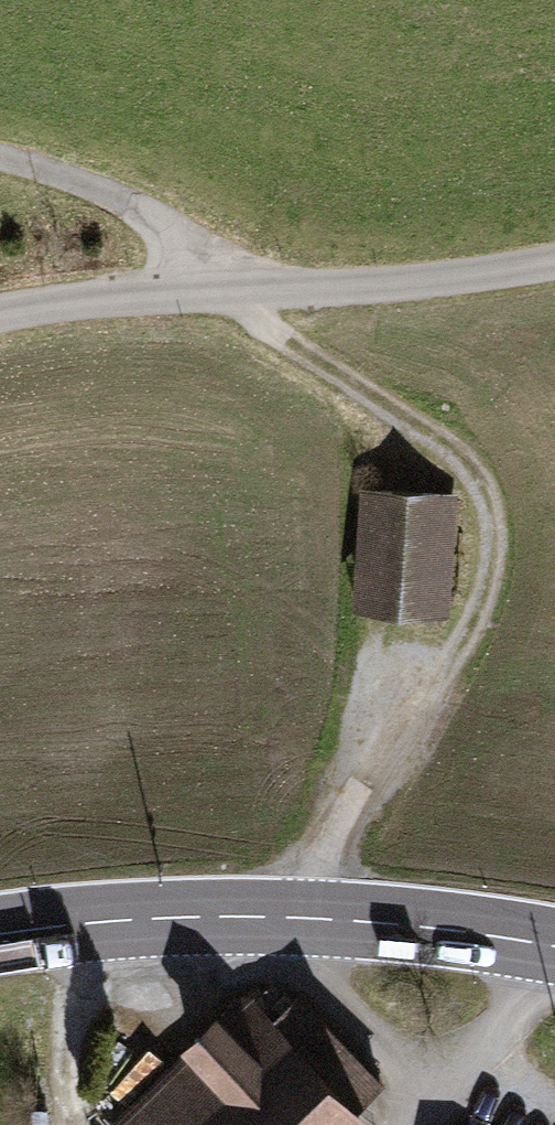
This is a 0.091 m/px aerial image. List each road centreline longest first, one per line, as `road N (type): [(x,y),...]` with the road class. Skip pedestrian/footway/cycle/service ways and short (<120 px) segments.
road 1 (track): [(221,291),(468,472),(494,515),(483,584),(316,919)]
road 2 (unclassified): [(0,313),(467,278),(554,259)]
road 3 (secondary): [(554,949),(316,919),(108,920),(0,935)]
road 4 (track): [(221,291),(144,220),(0,169)]

